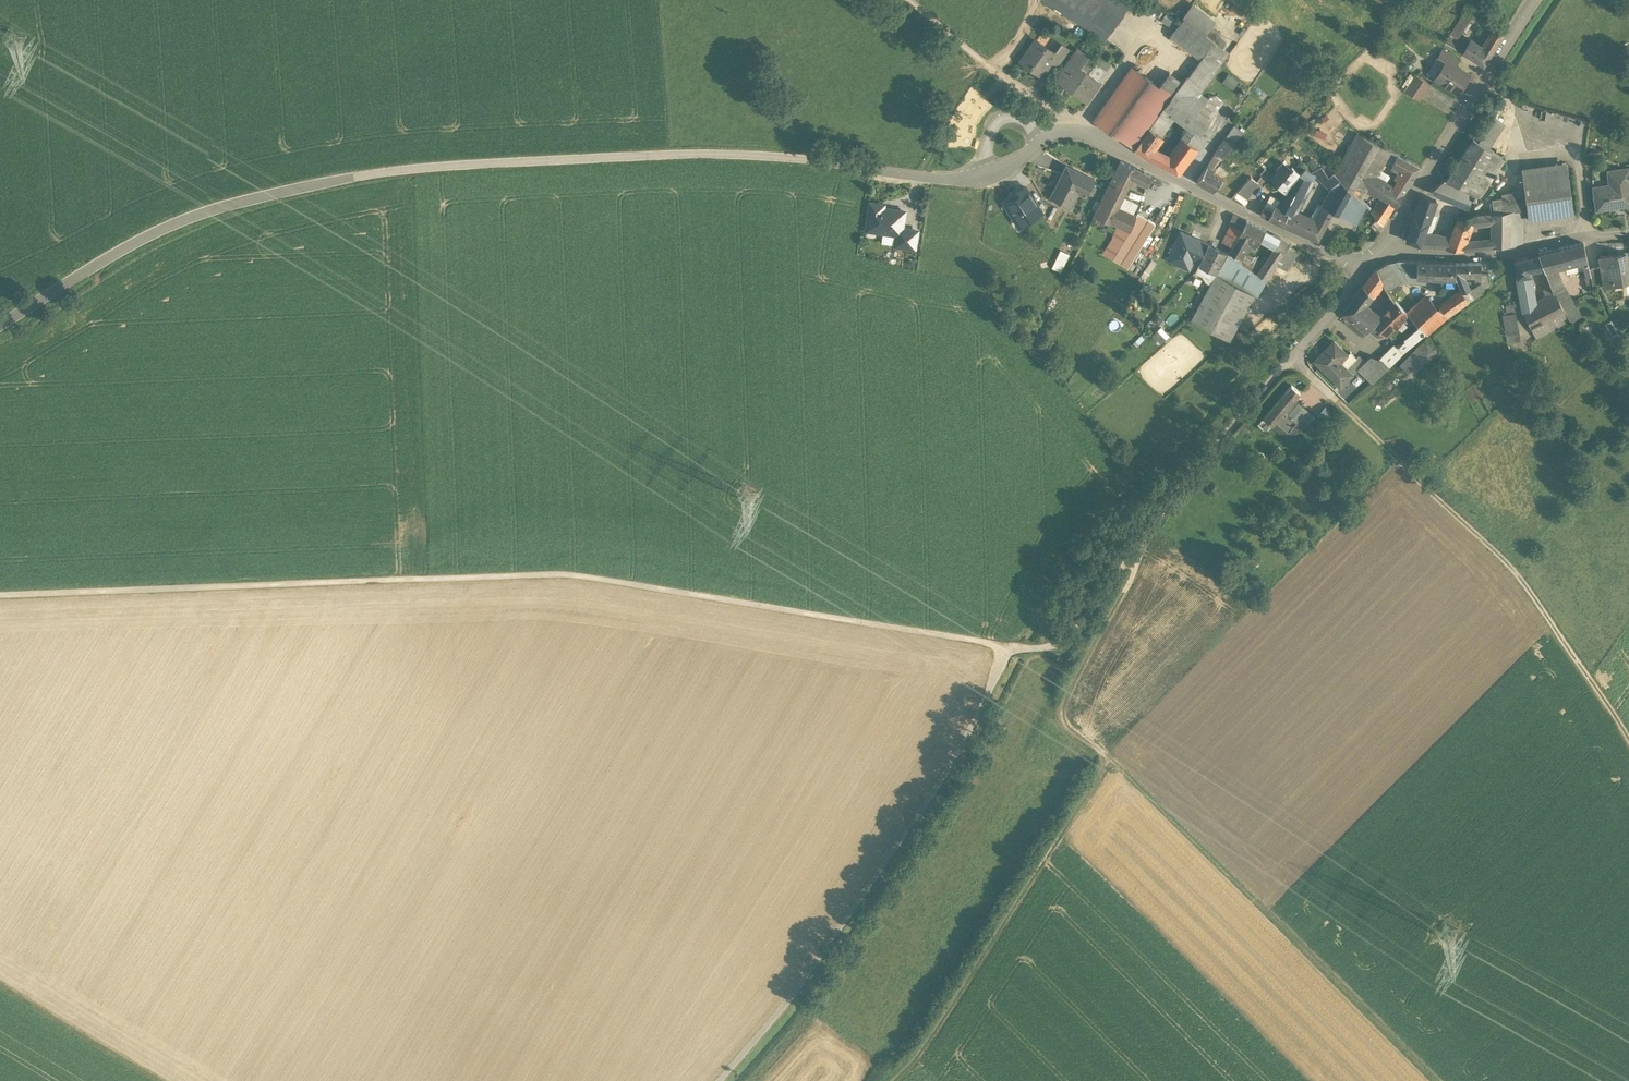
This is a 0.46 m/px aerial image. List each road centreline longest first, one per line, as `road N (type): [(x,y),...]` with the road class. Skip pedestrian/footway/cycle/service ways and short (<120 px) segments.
road 1 (track): [(0,602),(588,586),(1006,652)]
road 2 (track): [(731,1080),(808,992),(948,787),(1006,652),(1058,655),(1088,635),(1152,548),(1167,508),(1294,357)]
road 3 (unclassified): [(0,327),(178,223),(330,181),(410,167),(711,153),(860,169)]
road 4 (track): [(1436,1080),(1131,774),(1078,739),(1072,718),(1146,580),(1141,563)]
road 5 (residential): [(860,169),(950,180),(988,173),(1012,165),(1045,134),(1073,131),(1360,273)]
road 6 (track): [(1628,737),(1517,574),(1294,357)]
road 7 (track): [(1119,766),(911,1080)]
road 8 (track): [(1511,253),(1524,333),(1588,509),(1528,588)]
road 9 (residential): [(1382,248),(1537,0)]
road 10 (residential): [(1382,248),(1511,253),(1628,231)]
road 11 (track): [(1073,131),(1068,116),(1001,77),(908,0)]
road 12 (track): [(0,989),(154,1080)]

